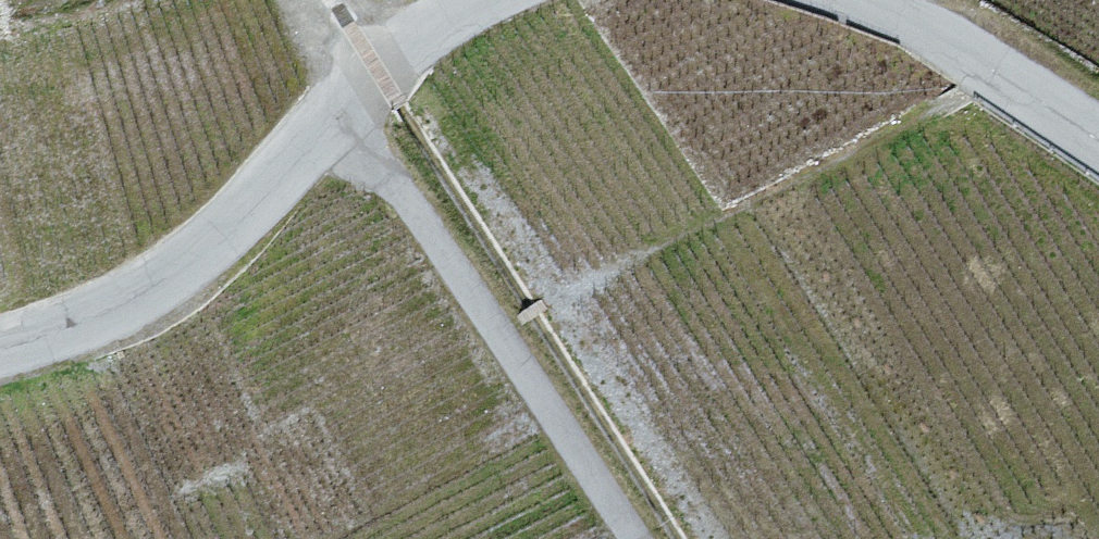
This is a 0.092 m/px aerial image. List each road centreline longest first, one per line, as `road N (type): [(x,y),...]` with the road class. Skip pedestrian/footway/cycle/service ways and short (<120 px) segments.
road 1 (unclassified): [(339,114),(471,289),(637,538)]
road 2 (unclassified): [(339,114),(222,235),(168,278),(103,313),(0,346)]
road 3 (unclassified): [(1098,136),(980,56),(870,0)]
road 4 (unclassified): [(477,0),(419,35),(339,114)]

